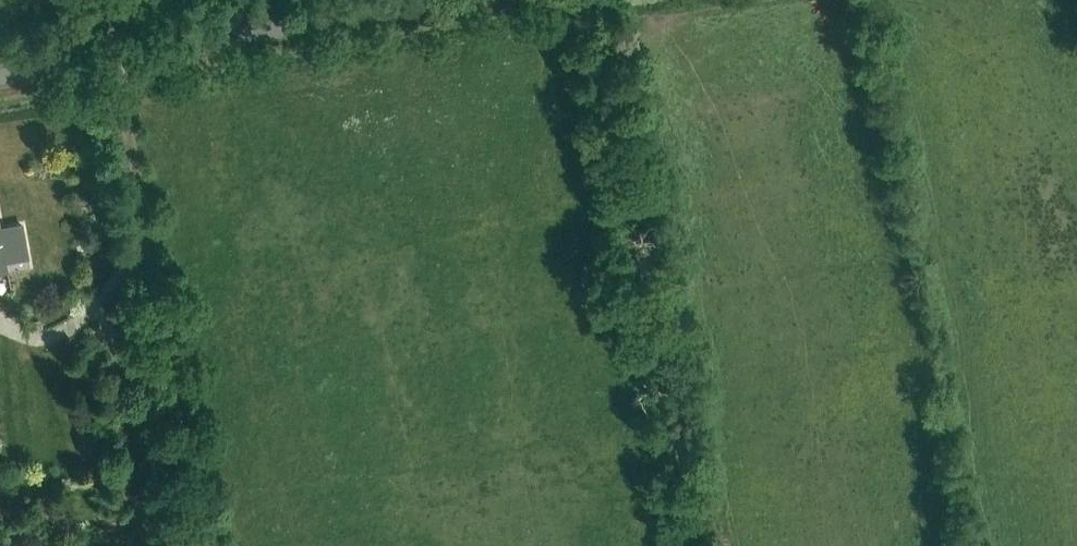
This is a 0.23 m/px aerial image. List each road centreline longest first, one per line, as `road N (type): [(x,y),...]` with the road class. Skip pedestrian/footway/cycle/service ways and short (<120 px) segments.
road 1 (track): [(589,0),(694,545)]
road 2 (track): [(102,54),(193,531),(189,545)]
road 3 (unclassified): [(0,71),(455,0)]

